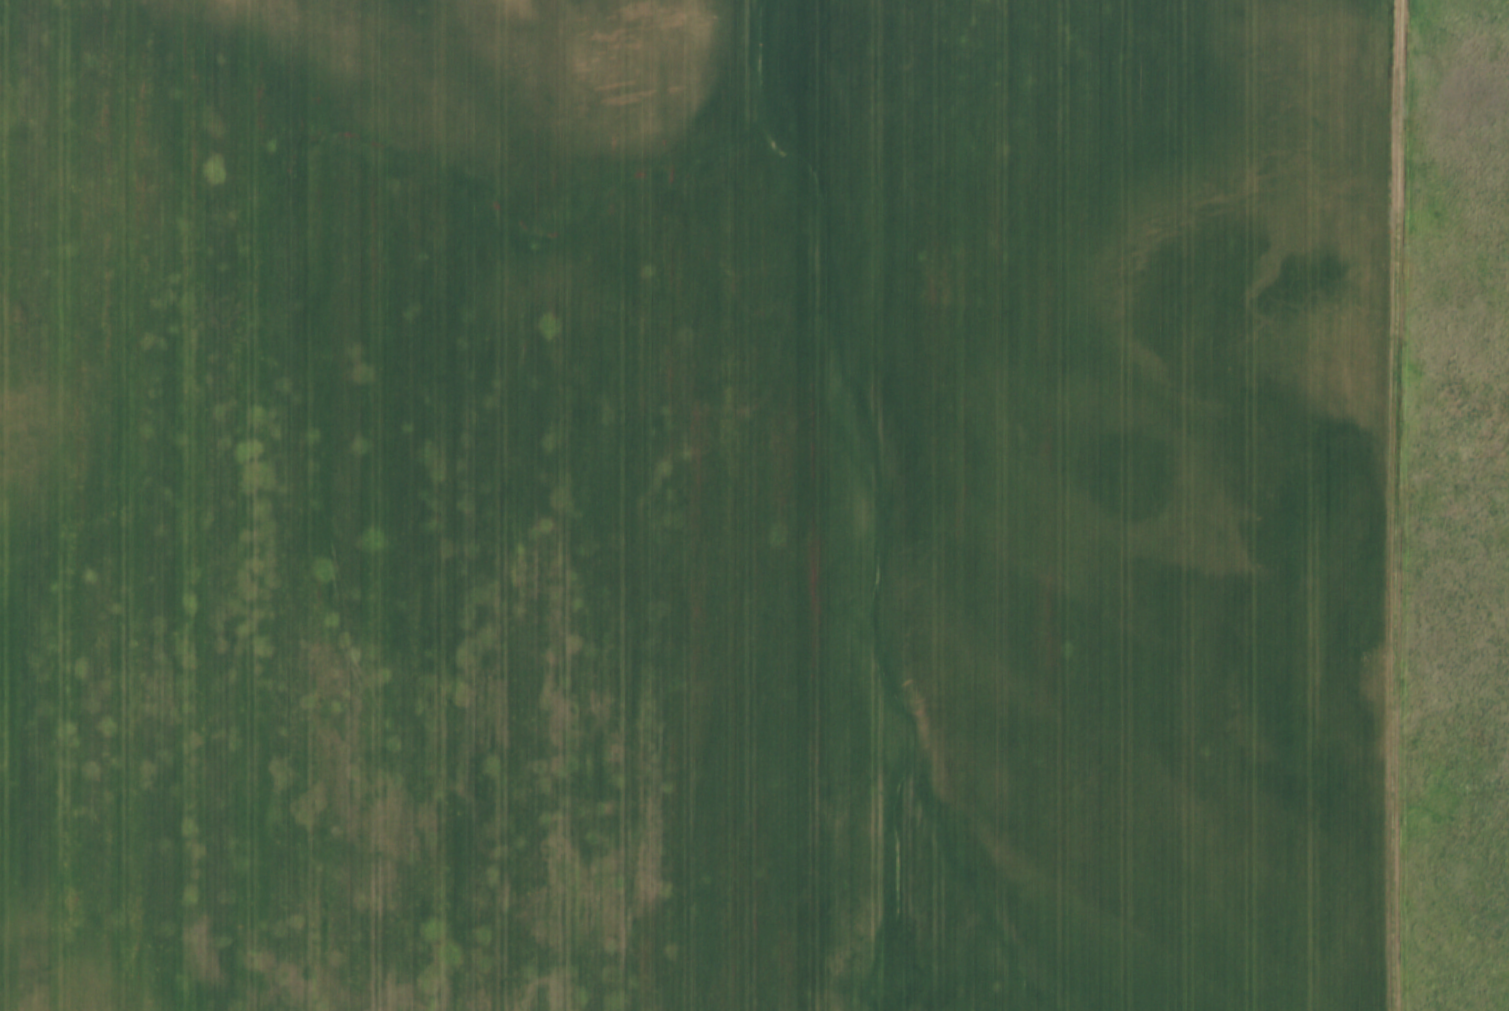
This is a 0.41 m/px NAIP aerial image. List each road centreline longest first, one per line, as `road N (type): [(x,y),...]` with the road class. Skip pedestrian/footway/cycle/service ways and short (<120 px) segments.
road 1 (track): [(1399,0),(1390,1010)]

